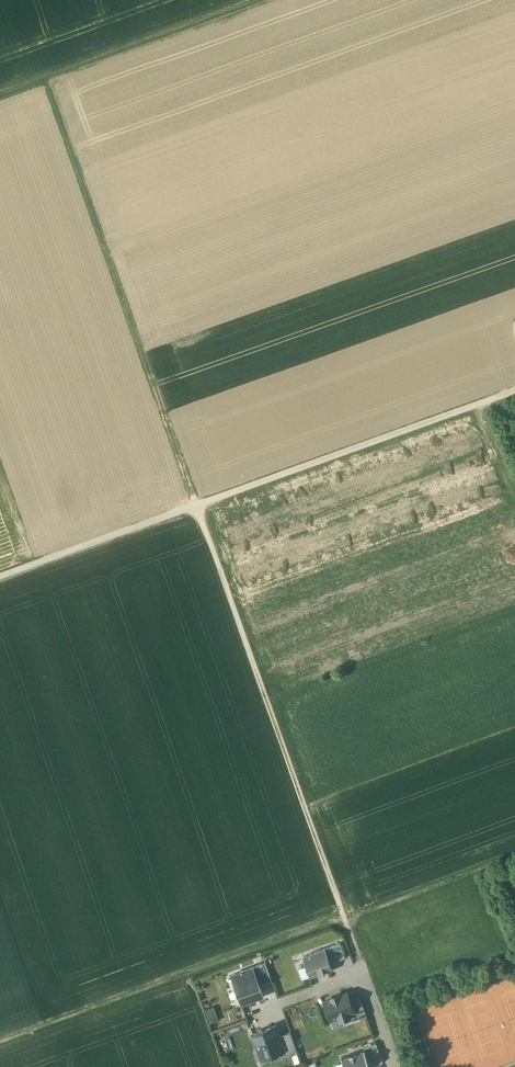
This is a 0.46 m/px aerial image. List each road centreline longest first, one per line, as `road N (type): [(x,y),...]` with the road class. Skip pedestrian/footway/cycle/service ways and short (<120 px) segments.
road 1 (track): [(54,87),(344,920)]
road 2 (track): [(0,586),(514,400)]
road 3 (track): [(344,920),(0,1047)]
road 4 (track): [(0,107),(283,0)]
road 5 (residential): [(262,1012),(363,976),(396,1066)]
road 6 (track): [(514,857),(344,920)]

